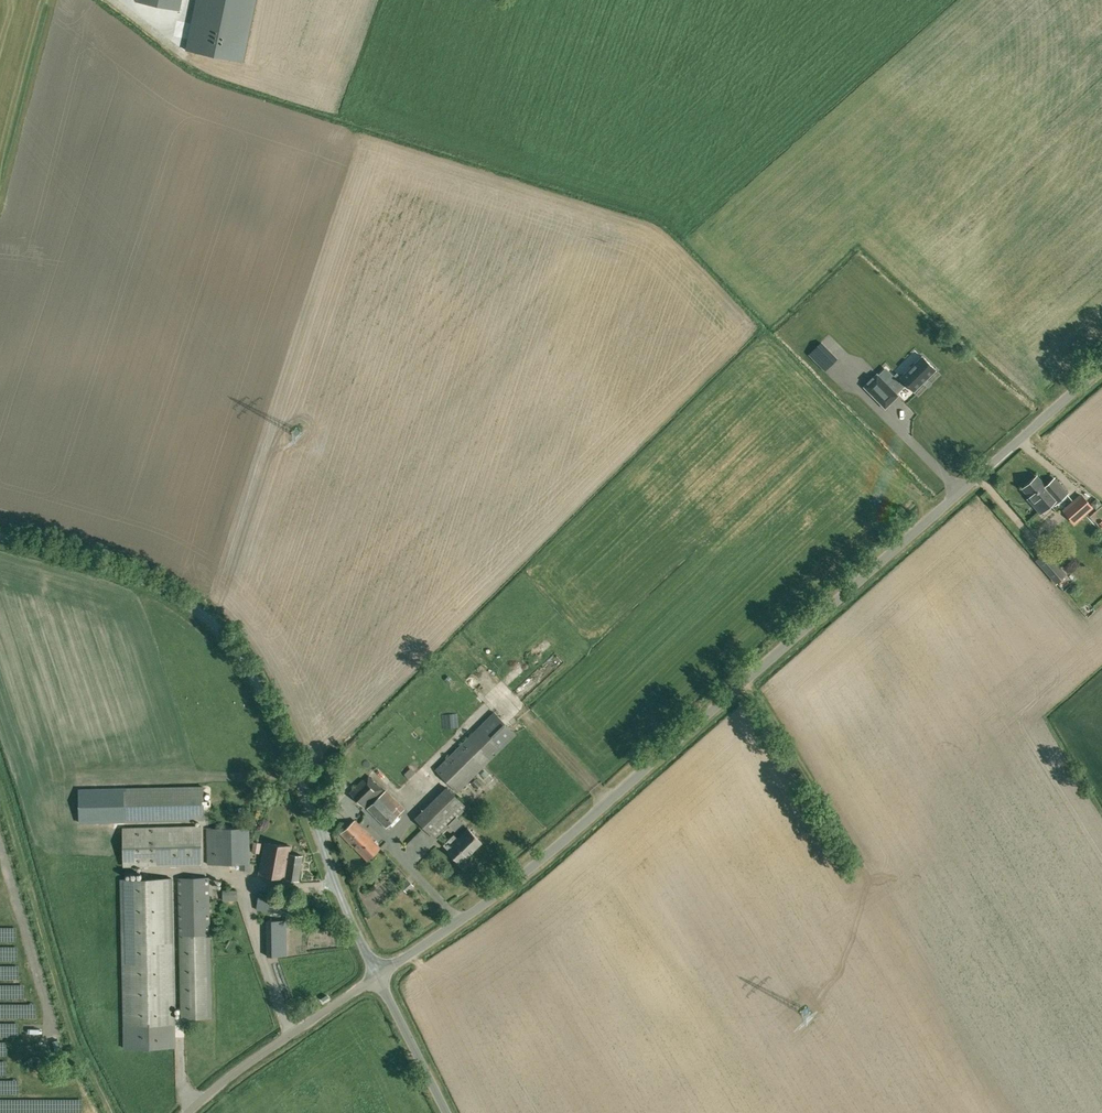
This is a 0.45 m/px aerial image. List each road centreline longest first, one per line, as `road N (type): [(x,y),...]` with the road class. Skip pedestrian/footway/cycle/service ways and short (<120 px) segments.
road 1 (unclassified): [(378,975),(535,864),(1101,365)]
road 2 (unclassified): [(378,975),(263,692),(232,645),(159,588),(0,538)]
road 3 (unclassified): [(188,1112),(378,975)]
road 4 (unclassified): [(447,1112),(378,975)]

